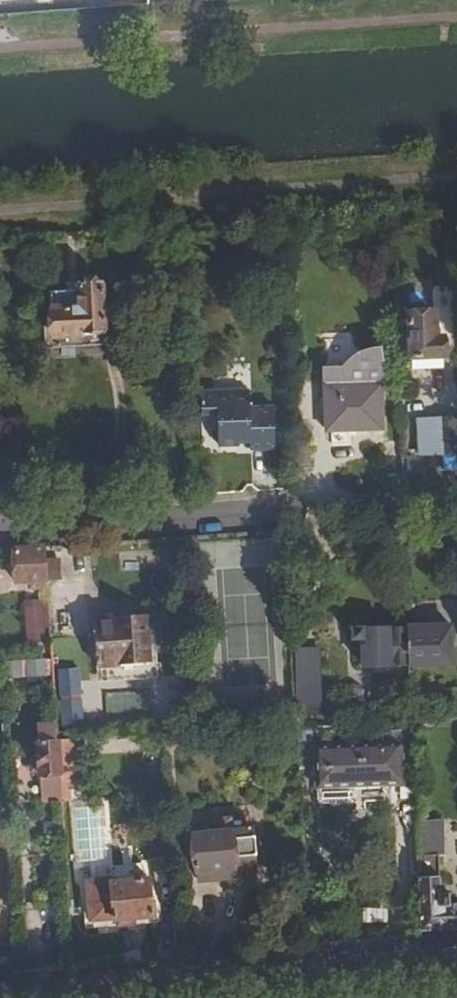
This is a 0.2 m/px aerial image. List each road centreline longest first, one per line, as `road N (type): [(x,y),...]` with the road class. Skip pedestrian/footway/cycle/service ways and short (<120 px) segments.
road 1 (residential): [(81,997),(456,960)]
road 2 (residential): [(292,512),(0,532)]

